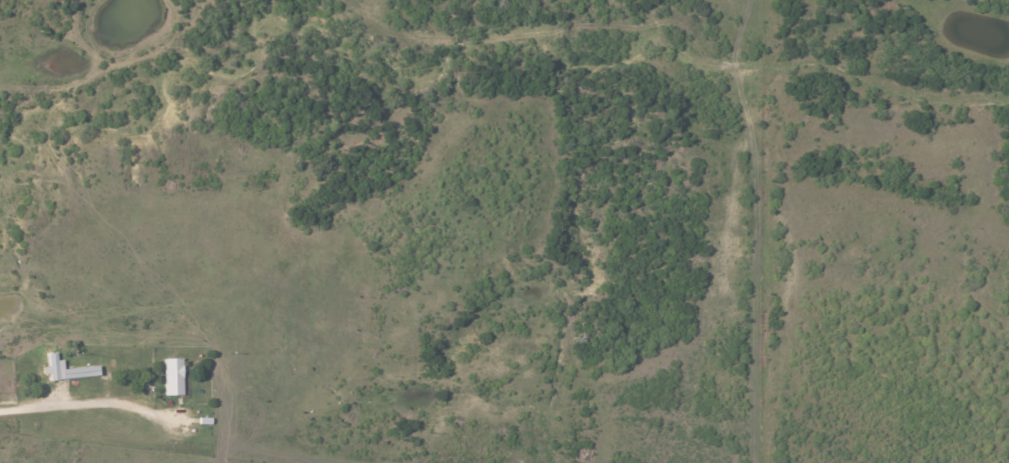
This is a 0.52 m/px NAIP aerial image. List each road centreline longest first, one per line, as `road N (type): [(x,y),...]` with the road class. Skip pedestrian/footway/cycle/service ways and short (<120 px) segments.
road 1 (residential): [(0,401),(44,402),(121,384)]

